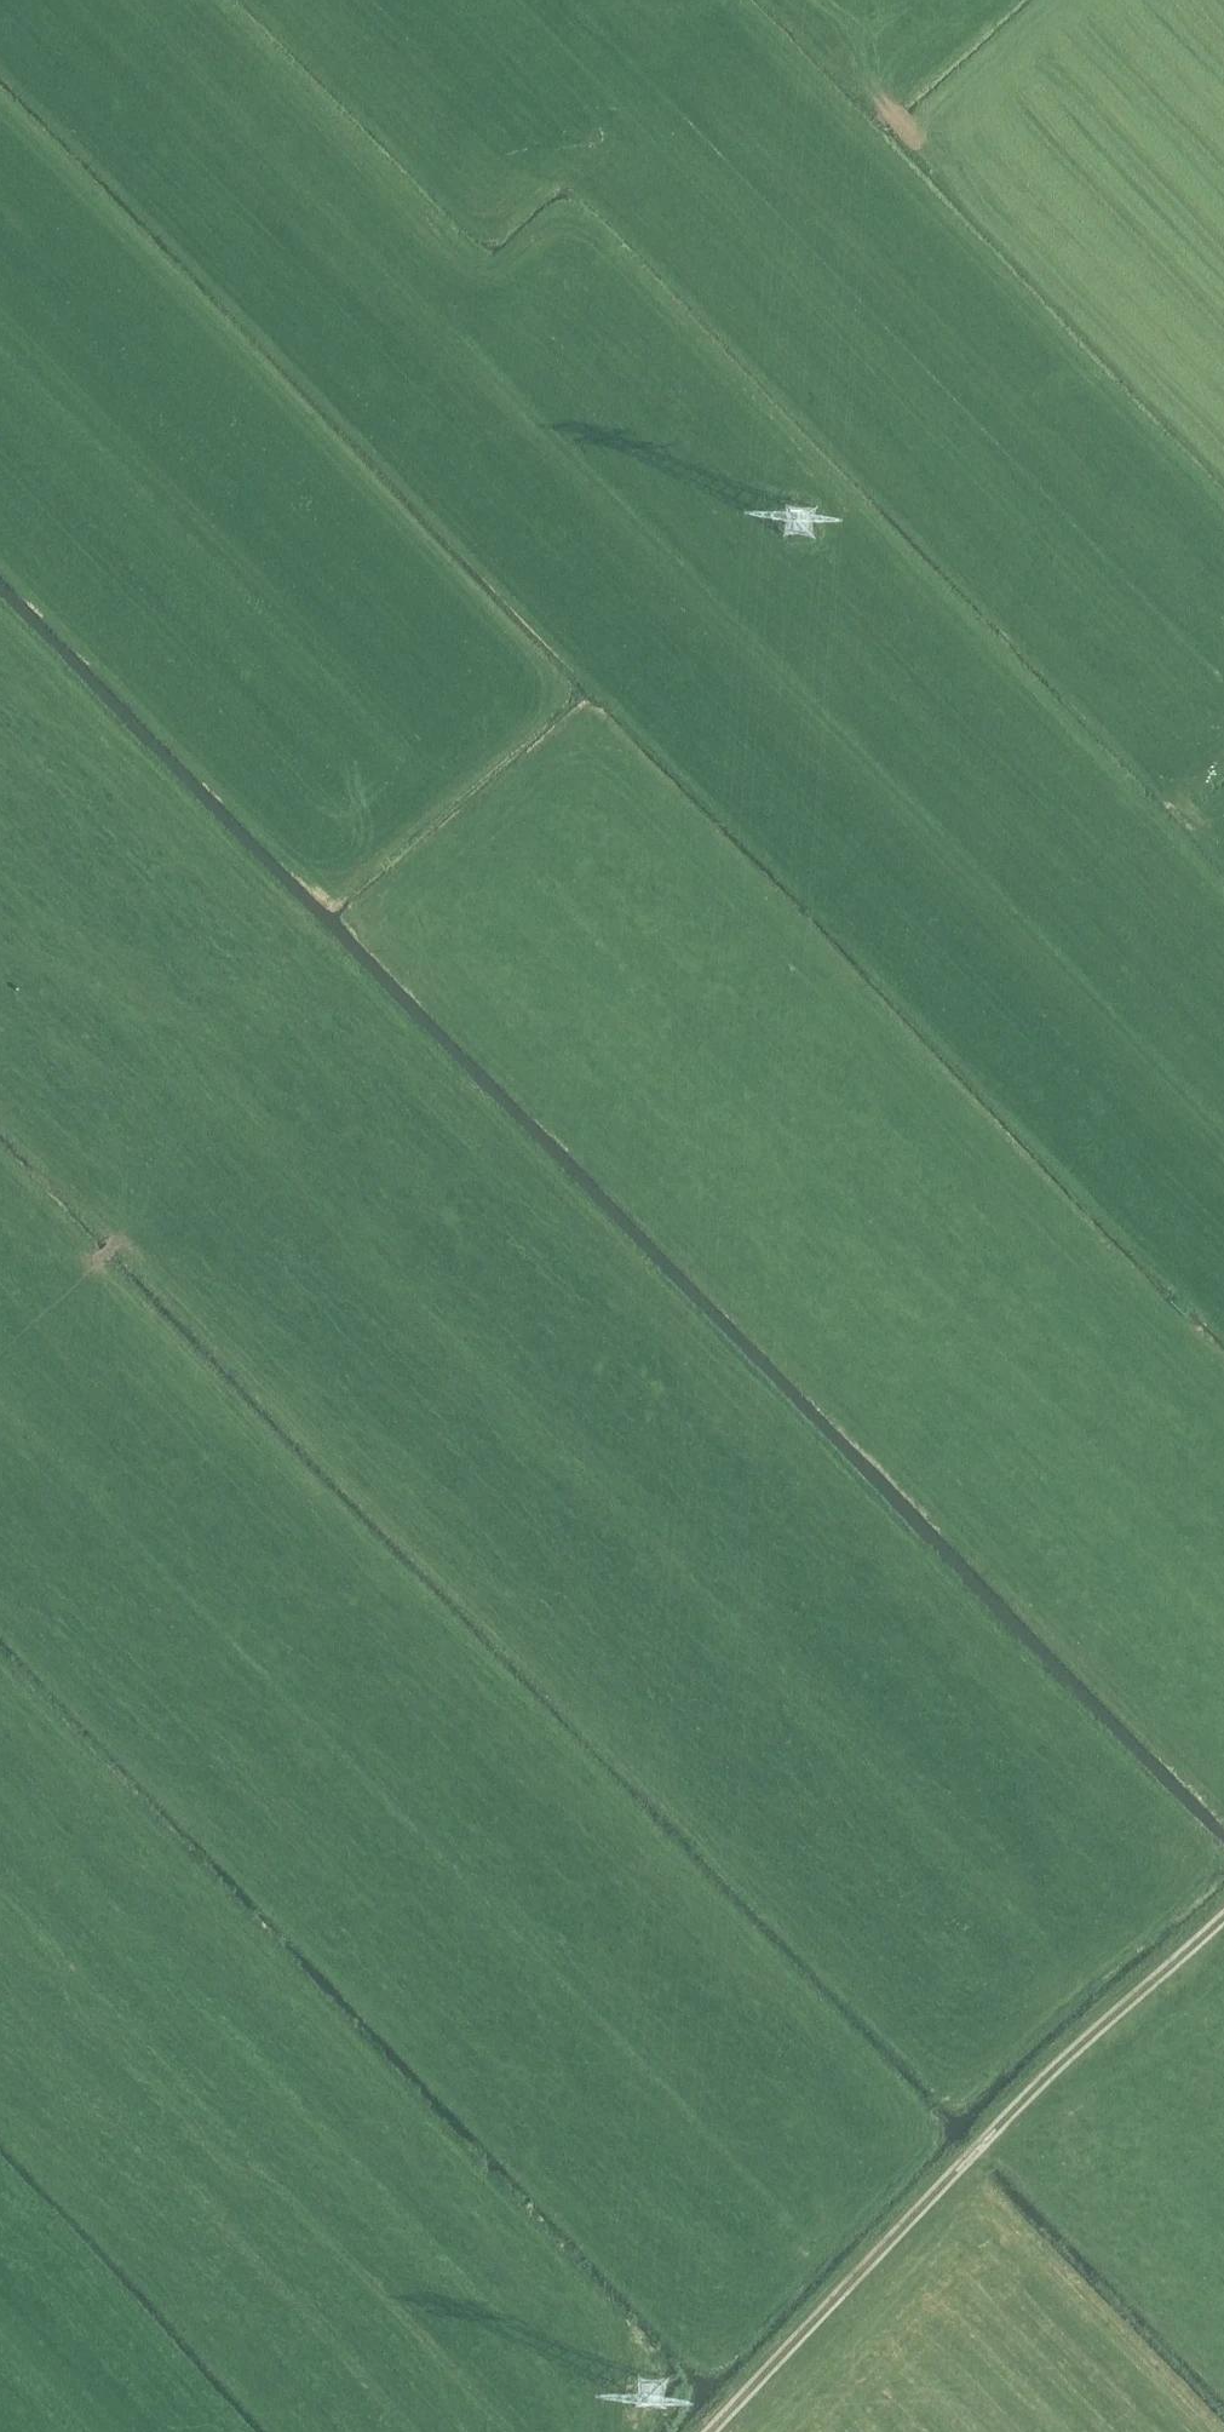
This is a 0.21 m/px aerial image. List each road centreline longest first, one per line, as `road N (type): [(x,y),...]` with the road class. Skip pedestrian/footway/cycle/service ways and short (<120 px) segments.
road 1 (track): [(1223,1915),(709,2431)]
road 2 (track): [(1111,1136),(1220,1248),(1179,1308),(1223,1636)]
road 3 (track): [(99,1261),(0,1354)]

